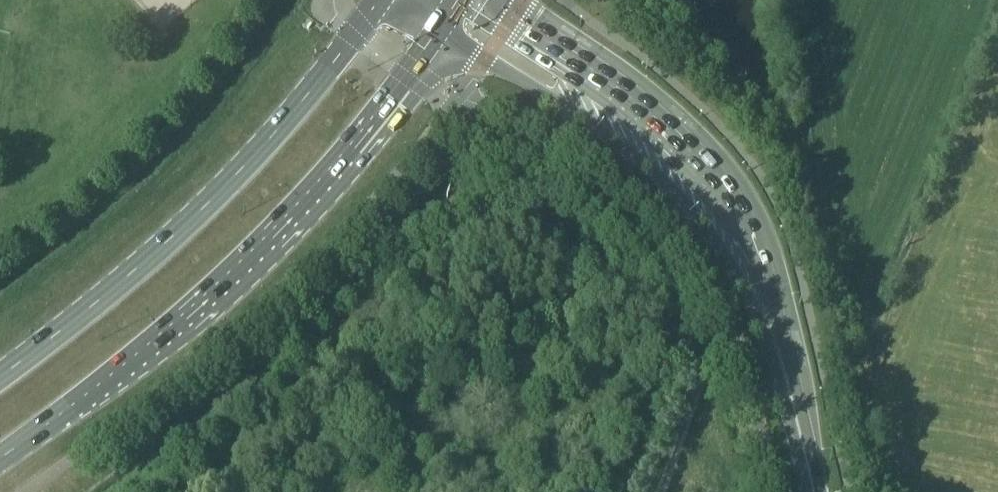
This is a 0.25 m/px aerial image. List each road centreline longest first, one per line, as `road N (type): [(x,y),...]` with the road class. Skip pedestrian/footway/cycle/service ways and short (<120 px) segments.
road 1 (primary): [(0,458),(192,310),(273,231),(409,69)]
road 2 (secondary): [(438,27),(661,177),(727,256),(788,381)]
road 3 (primary): [(357,30),(234,175),(105,293),(0,374)]
road 4 (secondary): [(788,381),(761,255),(708,169),(656,115),(514,15)]

